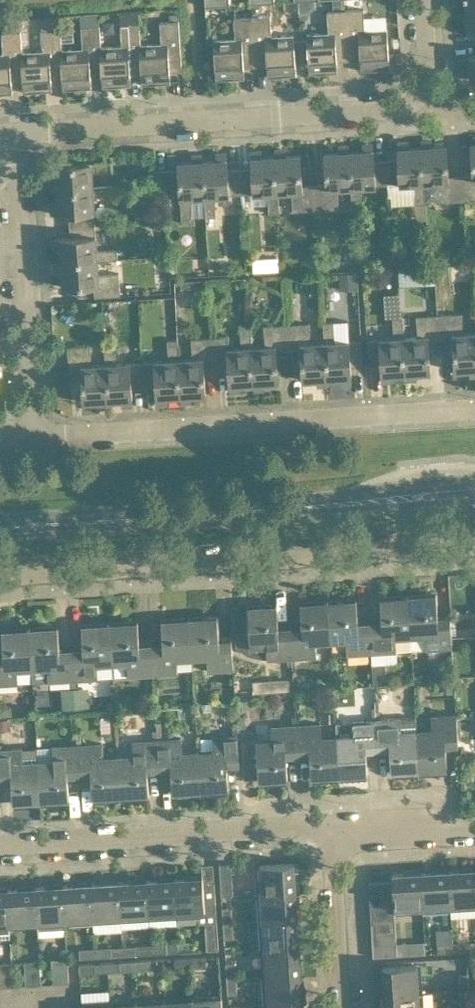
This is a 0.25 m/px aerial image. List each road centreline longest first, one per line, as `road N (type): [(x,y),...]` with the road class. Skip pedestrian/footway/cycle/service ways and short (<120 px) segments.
road 1 (residential): [(0,578),(474,546)]
road 2 (residential): [(474,407),(34,435)]
road 3 (residential): [(19,127),(432,110)]
road 4 (secondary): [(0,525),(370,500)]
road 5 (residential): [(339,825),(0,847)]
road 6 (residential): [(34,435),(19,127)]
road 7 (residential): [(344,1007),(339,825)]
road 8 (residential): [(474,826),(339,825)]

